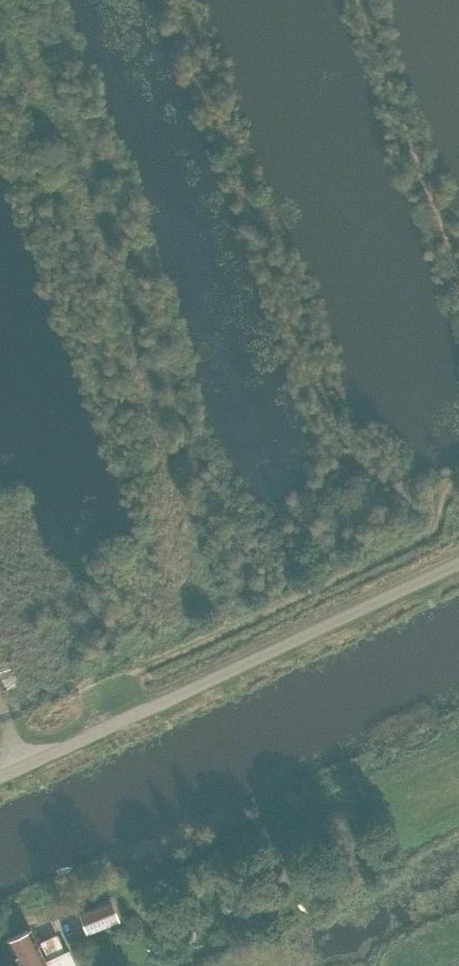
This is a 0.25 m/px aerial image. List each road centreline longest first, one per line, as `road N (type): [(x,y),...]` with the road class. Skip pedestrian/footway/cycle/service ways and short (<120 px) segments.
road 1 (unclassified): [(0,774),(458,568)]

